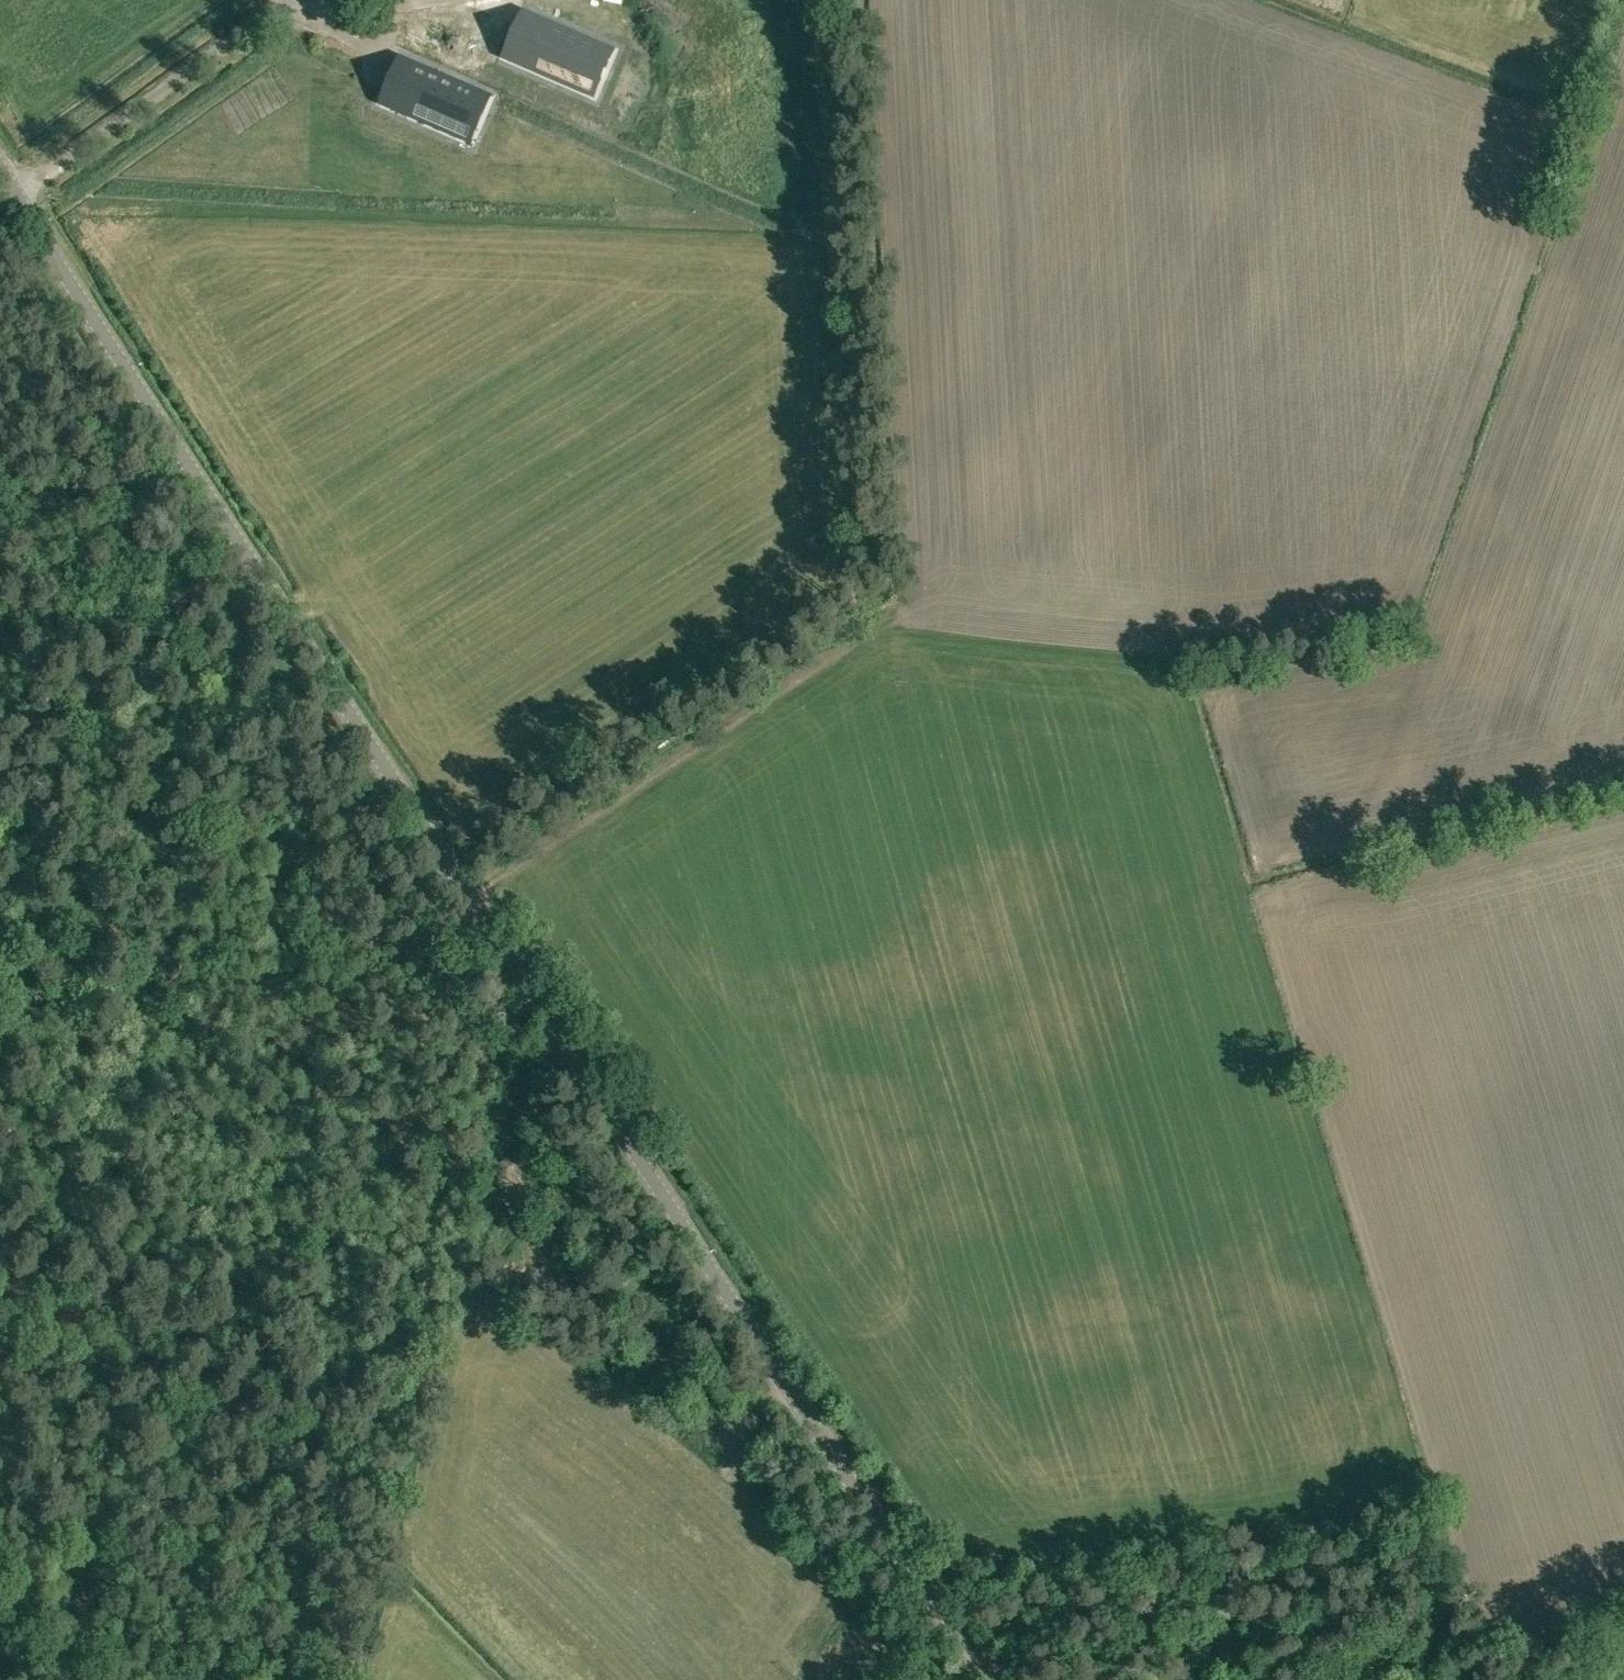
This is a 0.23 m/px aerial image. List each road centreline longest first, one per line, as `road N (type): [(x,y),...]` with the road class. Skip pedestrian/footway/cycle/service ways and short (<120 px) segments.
road 1 (unclassified): [(1004,1679),(944,1616),(629,1148),(0,171)]

